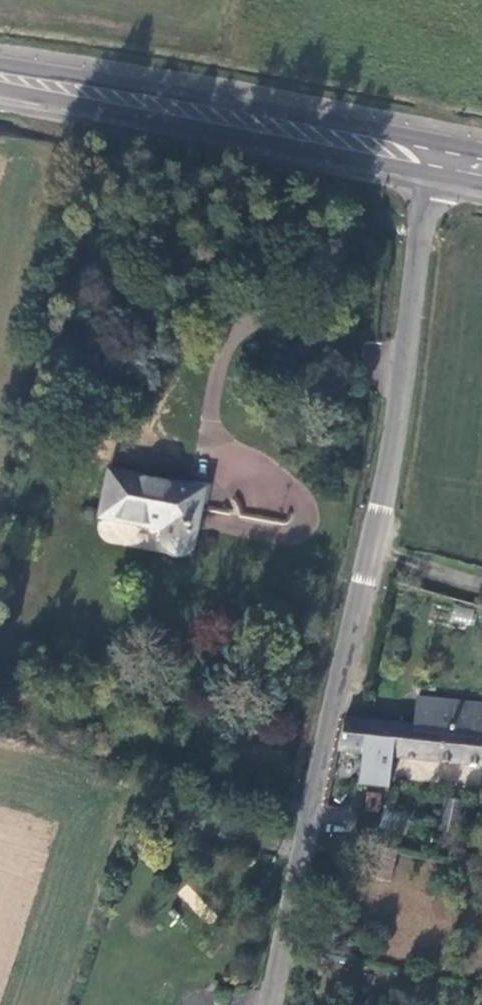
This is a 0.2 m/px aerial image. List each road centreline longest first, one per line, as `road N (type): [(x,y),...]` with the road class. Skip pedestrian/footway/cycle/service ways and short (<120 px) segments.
road 1 (unclassified): [(271,1004),(373,541),(435,159)]
road 2 (secondary): [(0,77),(435,159)]

